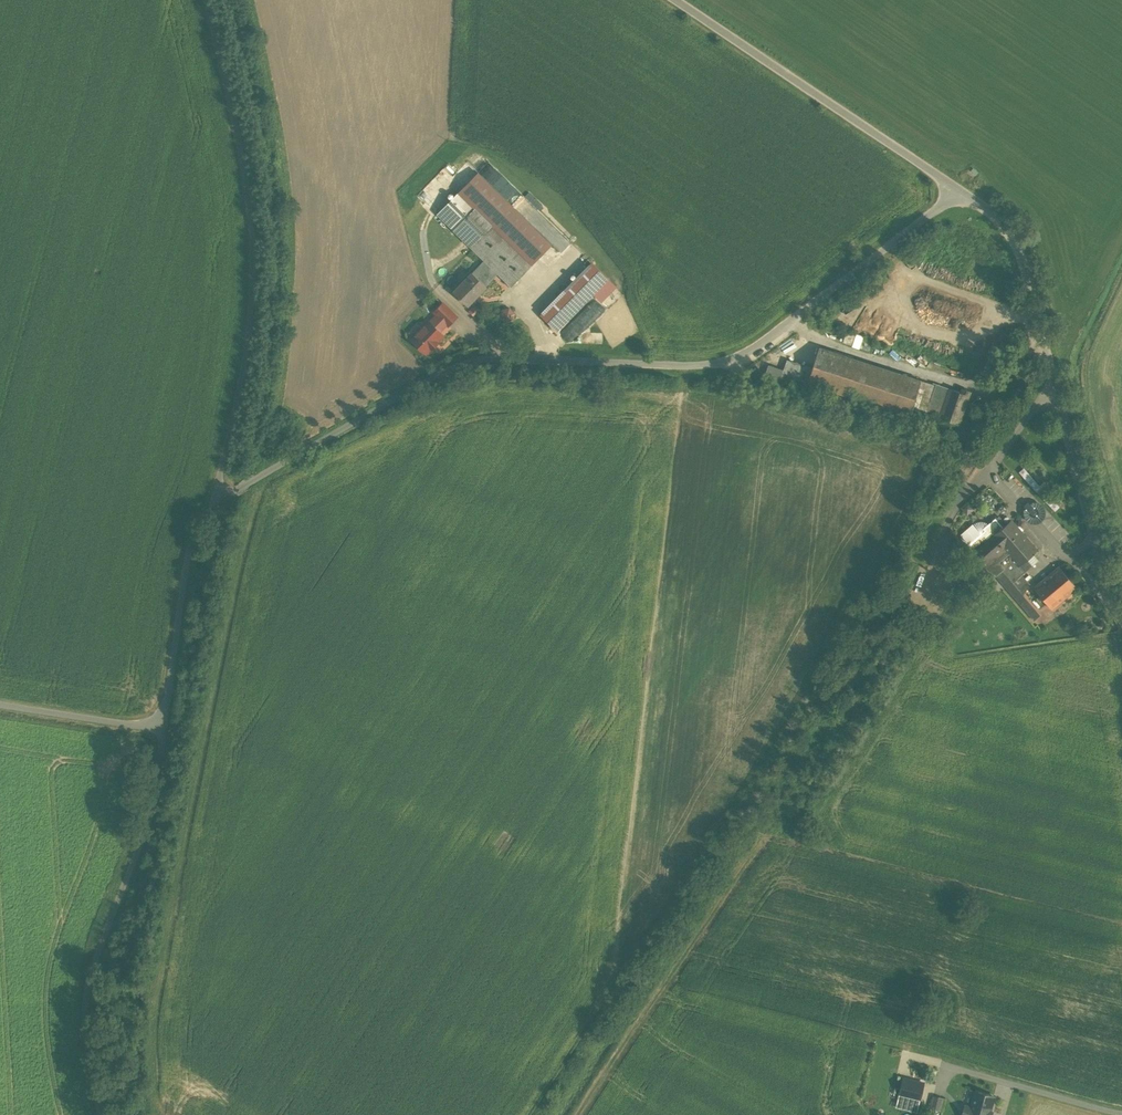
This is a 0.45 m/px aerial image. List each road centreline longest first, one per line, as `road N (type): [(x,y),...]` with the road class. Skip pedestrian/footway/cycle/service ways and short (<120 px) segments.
road 1 (unclassified): [(221,499),(470,365),(730,360),(956,188)]
road 2 (unclassified): [(221,499),(251,254),(243,151),(209,0)]
road 3 (unclassified): [(956,188),(999,219),(1017,248),(1110,599),(1121,618)]
road 4 (unclassified): [(102,1114),(86,978),(154,790),(164,729)]
road 5 (unclassified): [(674,0),(956,188)]
road 6 (unclassified): [(164,729),(189,567),(221,499)]
road 7 (unclassified): [(0,706),(164,729)]

